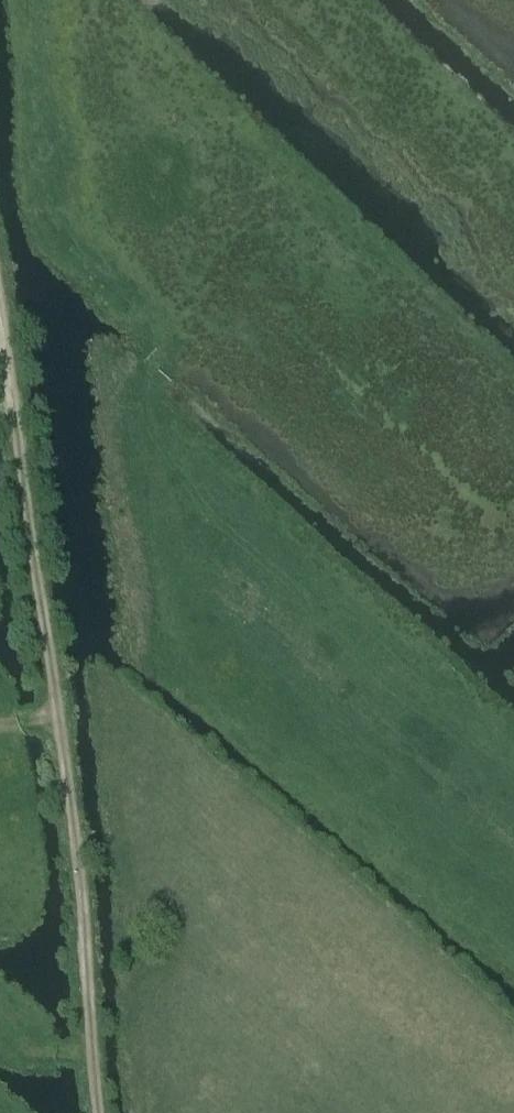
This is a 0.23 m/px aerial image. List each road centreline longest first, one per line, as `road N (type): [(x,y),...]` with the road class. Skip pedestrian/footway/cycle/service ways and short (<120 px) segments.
road 1 (track): [(98,1112),(76,843),(0,329)]

